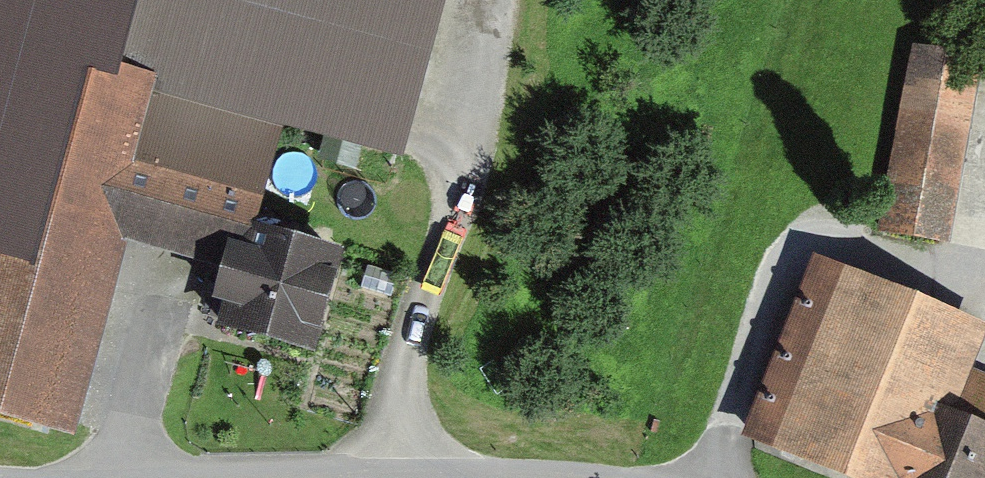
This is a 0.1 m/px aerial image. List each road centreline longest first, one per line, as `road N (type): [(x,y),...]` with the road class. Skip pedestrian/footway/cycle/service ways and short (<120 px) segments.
road 1 (track): [(486,0),(477,78),(381,475)]
road 2 (unclassified): [(214,477),(562,477)]
road 3 (track): [(863,218),(831,221),(783,254),(709,477)]
road 4 (track): [(156,274),(120,477)]

